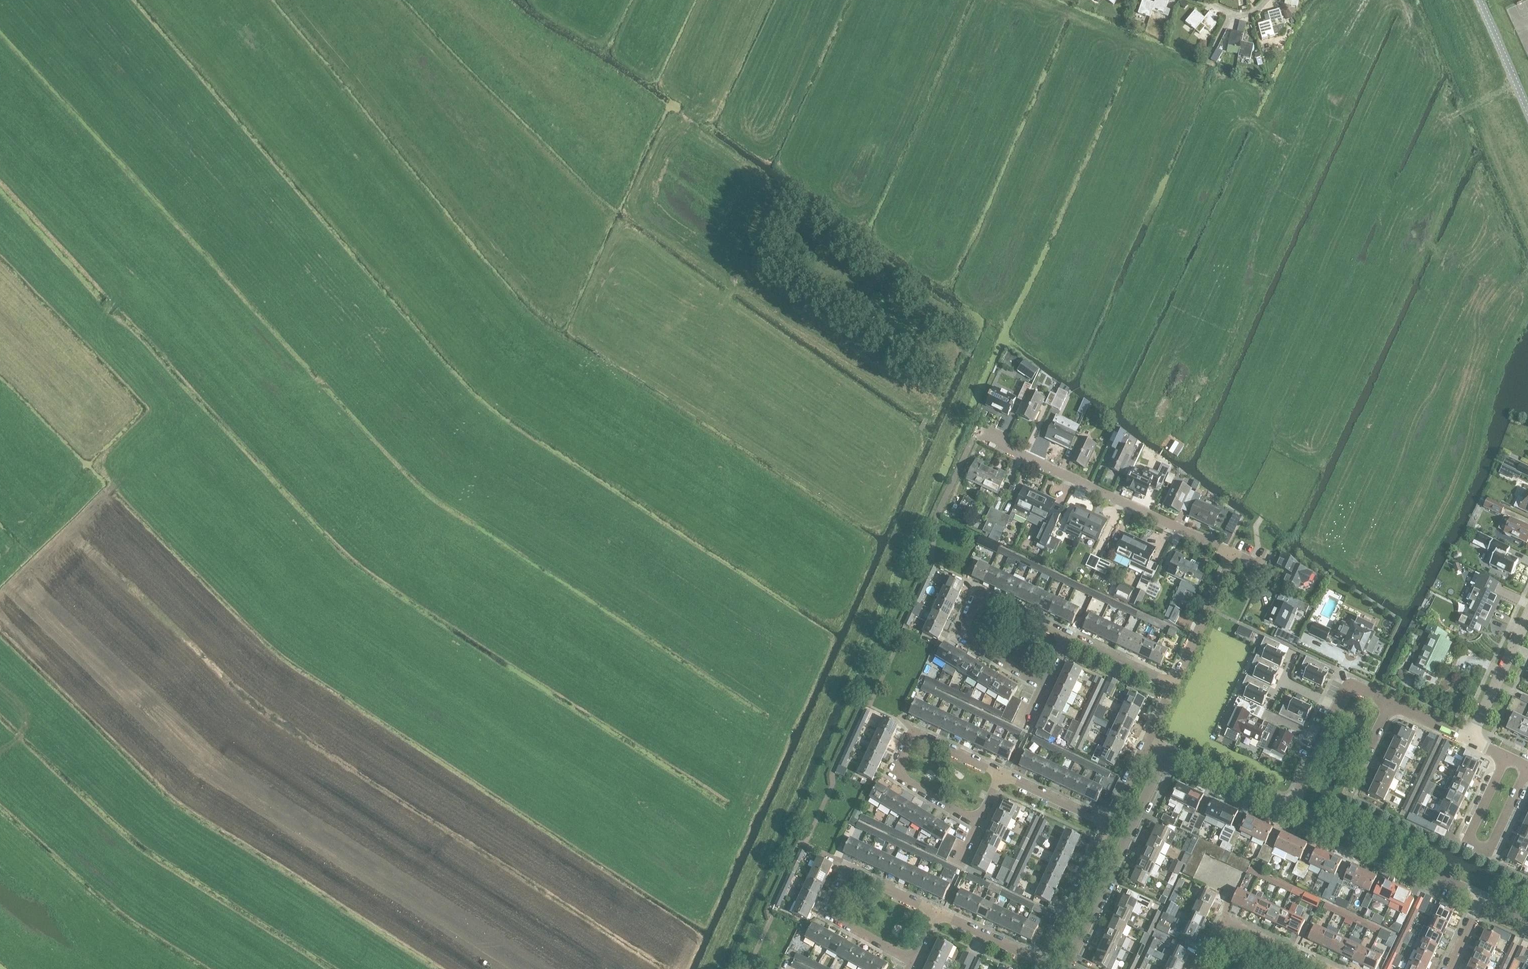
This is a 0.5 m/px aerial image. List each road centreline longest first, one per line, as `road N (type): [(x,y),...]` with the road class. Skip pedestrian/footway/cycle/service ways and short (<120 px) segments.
road 1 (residential): [(1172,685),(1232,555),(977,431)]
road 2 (residential): [(1003,774),(913,732),(894,773),(978,825)]
road 3 (residential): [(937,913),(849,872),(828,915),(914,961)]
road 4 (residential): [(1067,635),(979,594),(959,636),(1043,685)]
road 5 (residential): [(1168,751),(1065,968)]
road 6 (residential): [(1482,902),(1292,810)]
road 7 (residential): [(1527,768),(1488,851),(1468,841),(1506,757)]
road 8 (residential): [(1389,703),(1349,685),(1292,810)]
road 9 (residential): [(1202,968),(1225,920),(1329,968)]
road 10 (residential): [(1043,962),(1108,823)]
road 11 (residential): [(1292,810),(1168,751)]
road 12 (residential): [(1471,741),(1527,618)]
road 13 (tertiary): [(1527,111),(1480,0)]

